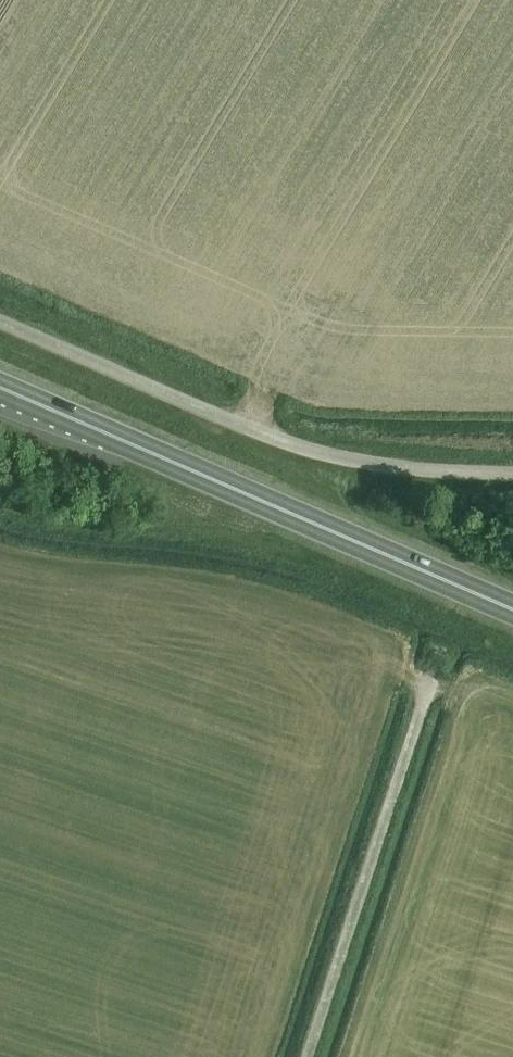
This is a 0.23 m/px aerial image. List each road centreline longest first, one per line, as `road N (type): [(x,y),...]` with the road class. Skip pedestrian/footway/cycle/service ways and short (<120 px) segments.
road 1 (trunk): [(0,390),(512,610)]
road 2 (unclassified): [(512,472),(409,470),(310,451),(0,324)]
road 3 (unclassified): [(303,1056),(432,656)]

